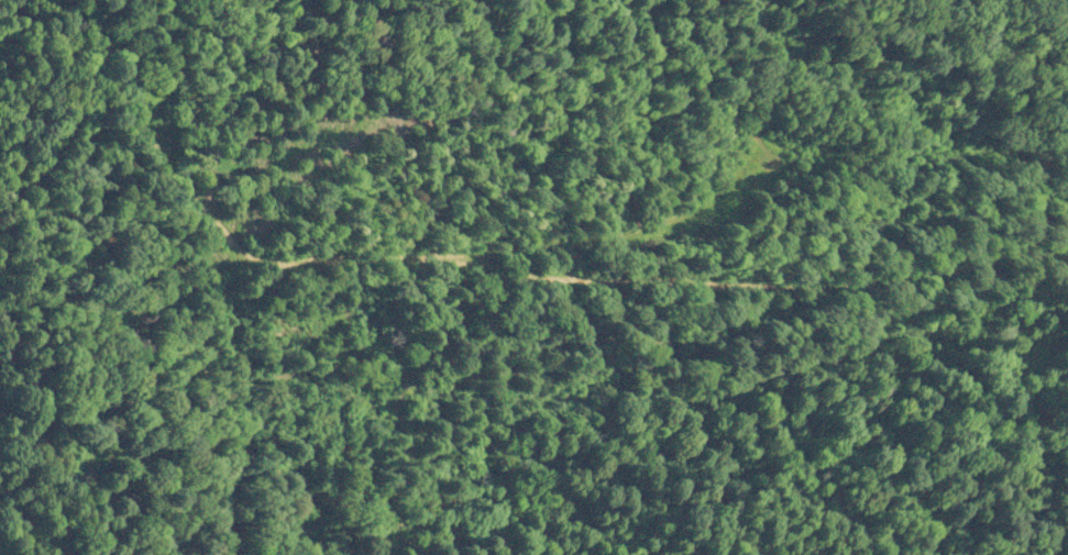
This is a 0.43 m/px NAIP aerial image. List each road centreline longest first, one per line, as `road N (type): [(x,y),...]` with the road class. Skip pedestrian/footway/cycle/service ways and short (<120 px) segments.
road 1 (track): [(211,554),(240,303),(253,280),(301,257),(476,260),(591,280),(735,288),(1067,253)]
road 2 (track): [(448,259),(647,241),(746,181),(781,170),(988,148),(1067,149)]
road 3 (track): [(63,554),(38,428),(25,238)]
road 4 (track): [(119,55),(167,181),(223,241),(279,267)]

